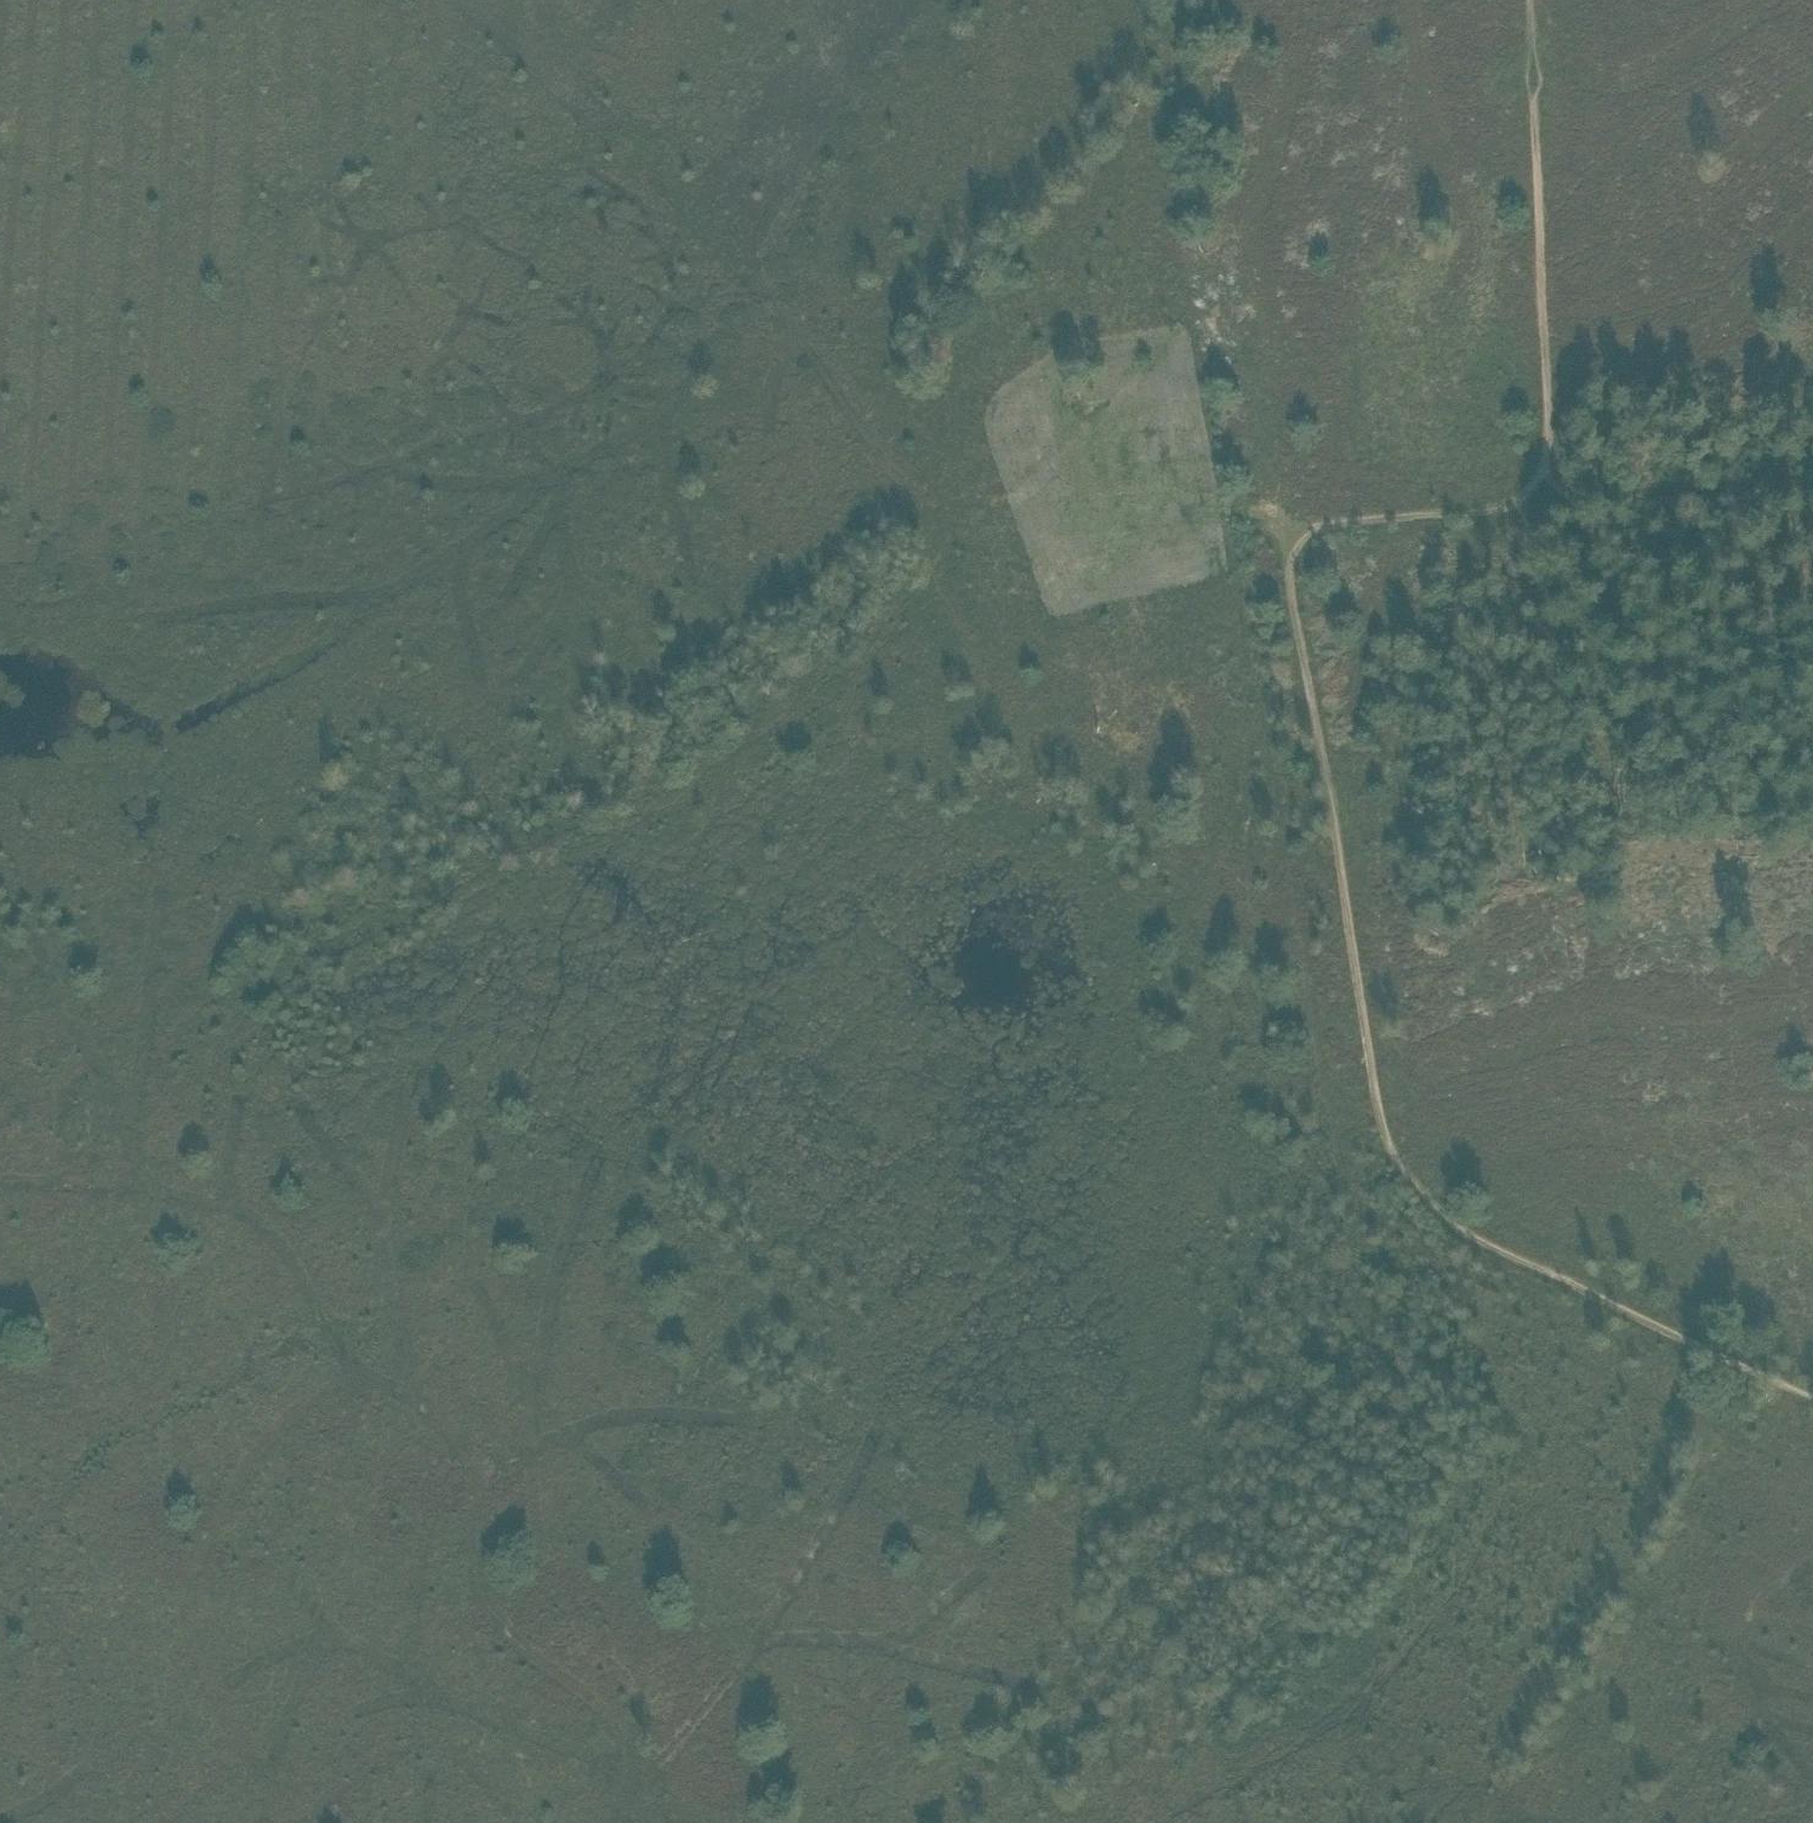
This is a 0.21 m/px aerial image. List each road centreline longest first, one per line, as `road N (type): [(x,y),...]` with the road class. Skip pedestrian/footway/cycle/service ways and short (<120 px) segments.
road 1 (track): [(1812,489),(1512,512)]

